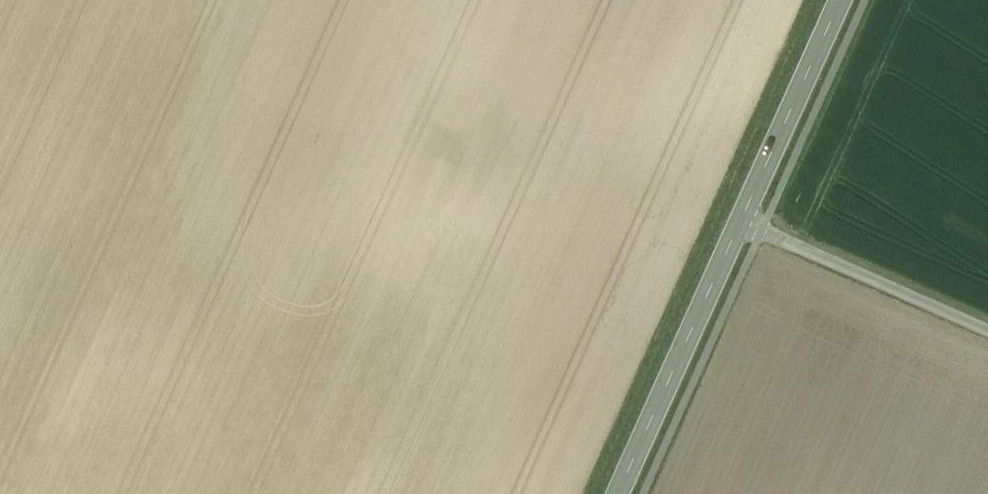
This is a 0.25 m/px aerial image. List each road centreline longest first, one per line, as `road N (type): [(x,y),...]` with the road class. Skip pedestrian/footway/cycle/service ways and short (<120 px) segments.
road 1 (tertiary): [(741,225),(617,493)]
road 2 (unclassified): [(741,225),(987,327)]
road 3 (tertiary): [(843,0),(741,225)]

